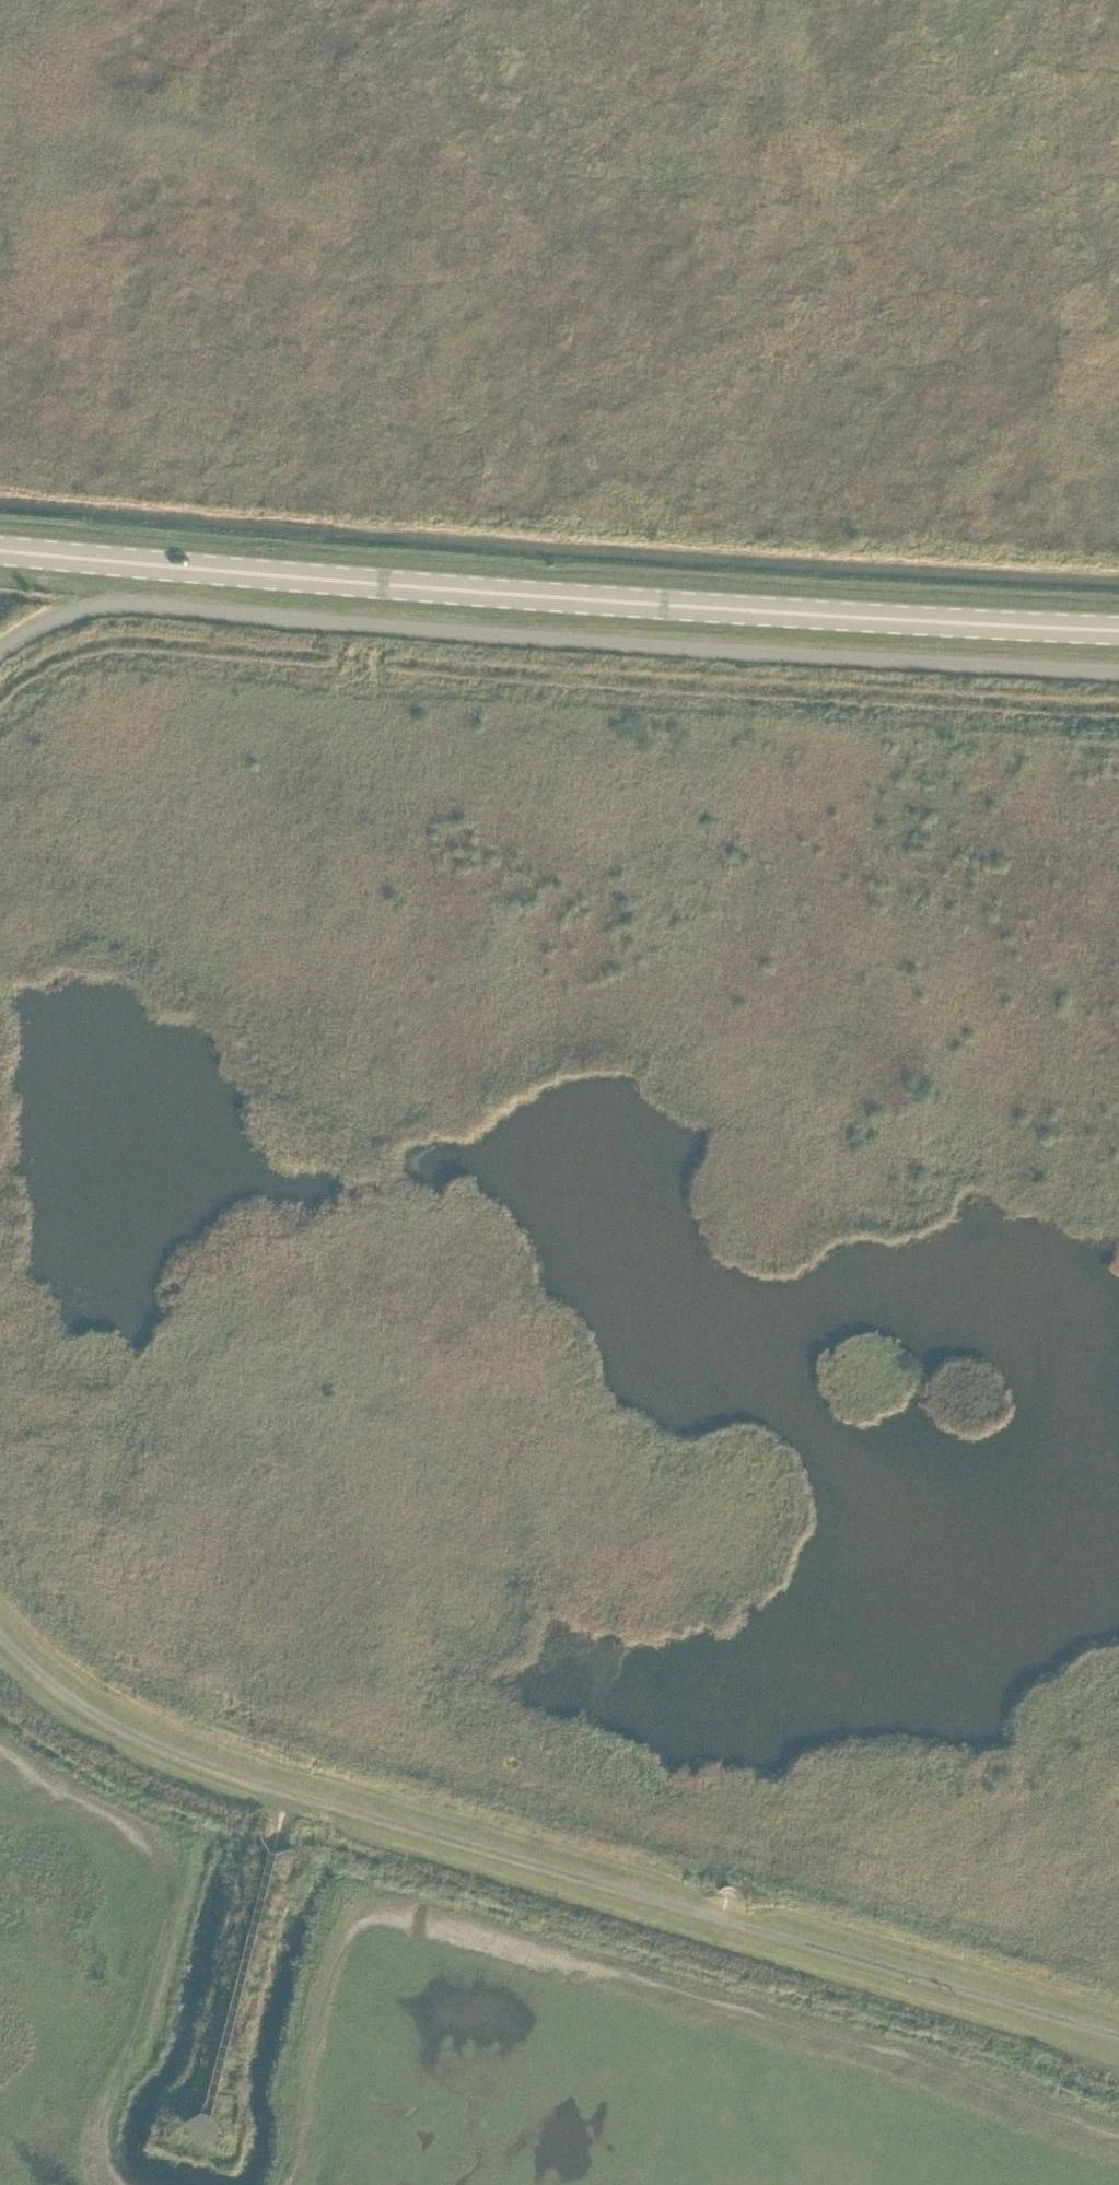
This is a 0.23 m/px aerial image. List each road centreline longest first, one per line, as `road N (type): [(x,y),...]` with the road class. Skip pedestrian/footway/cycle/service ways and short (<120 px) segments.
road 1 (track): [(1118,2034),(173,1752),(86,1708),(0,1633)]
road 2 (unclassified): [(0,649),(40,621),(104,603),(146,601),(498,632),(1118,668)]
road 3 (primary): [(1118,627),(601,599),(0,548)]

